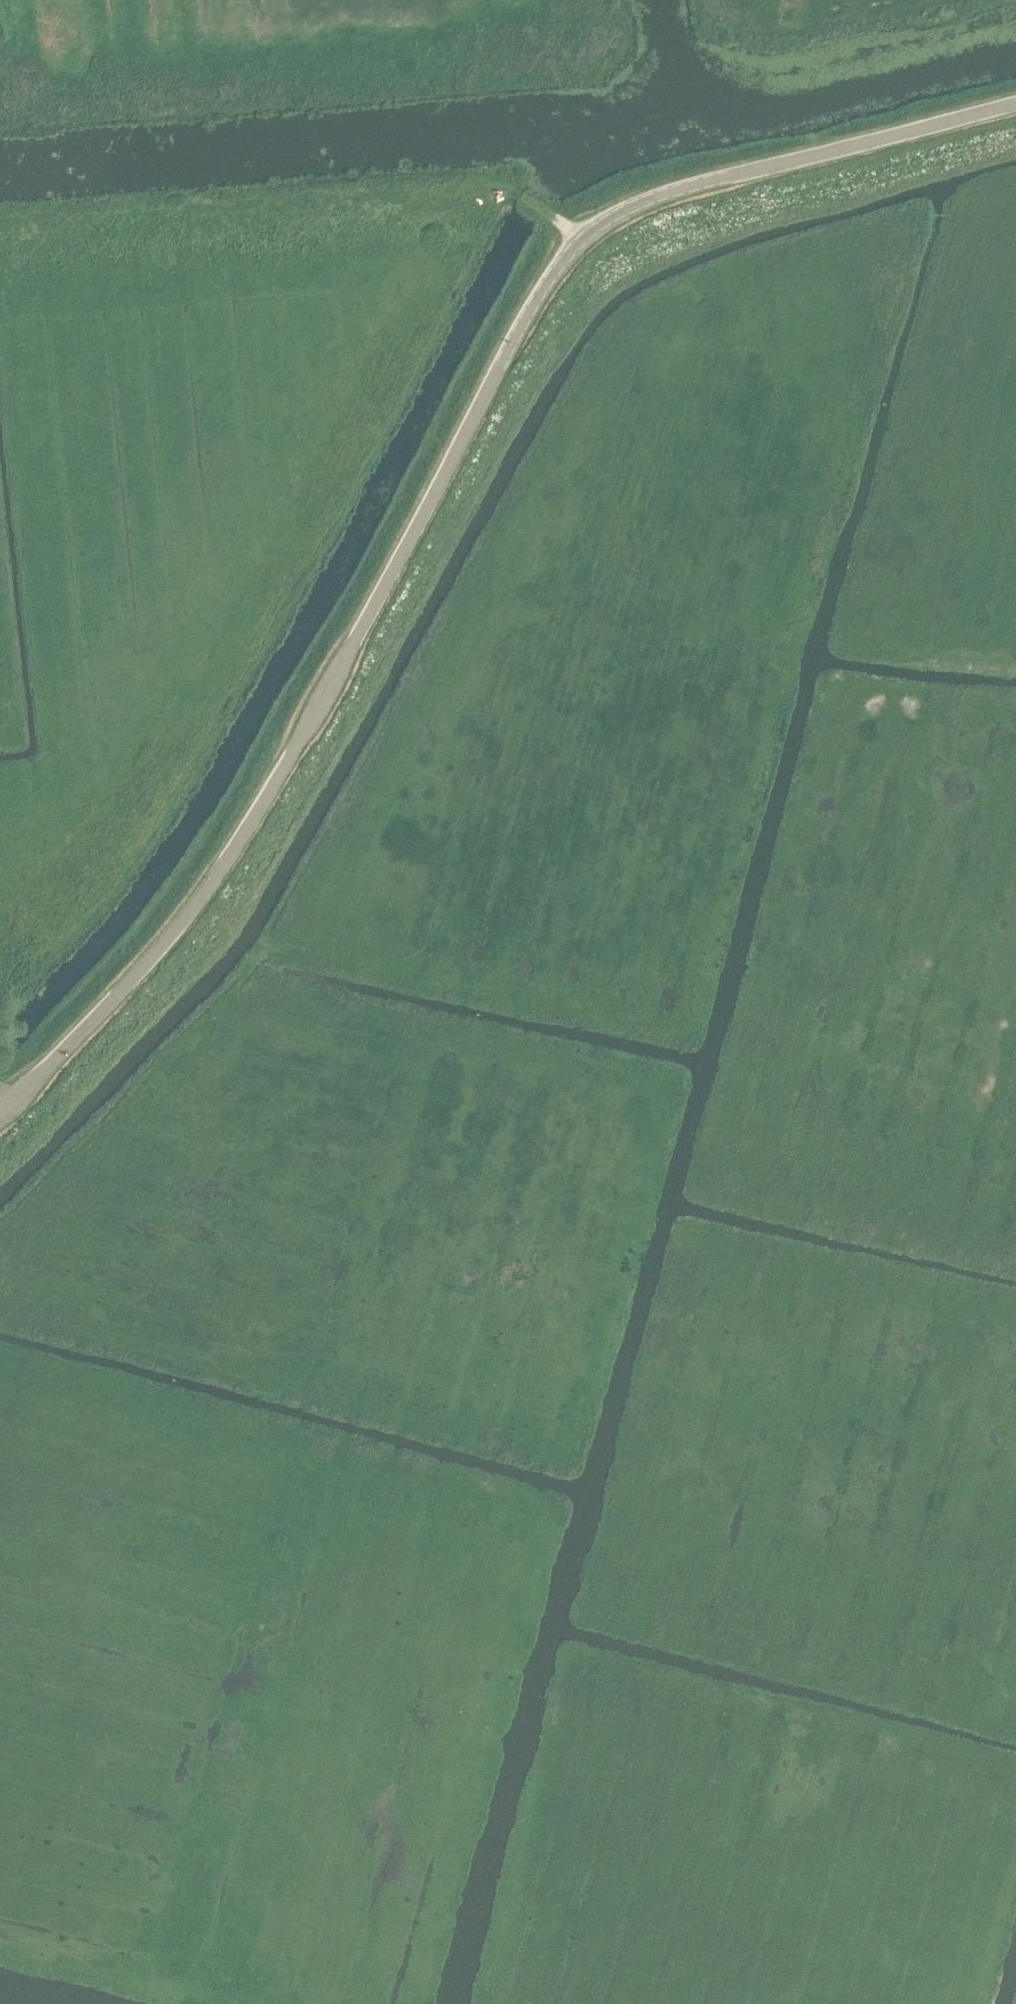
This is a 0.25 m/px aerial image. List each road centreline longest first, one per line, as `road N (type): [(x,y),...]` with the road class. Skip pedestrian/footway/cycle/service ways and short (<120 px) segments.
road 1 (unclassified): [(1015,102),(707,181),(579,237),(526,312),(353,653),(232,860),(163,955),(0,1114)]
road 2 (track): [(457,197),(511,192),(579,237)]

